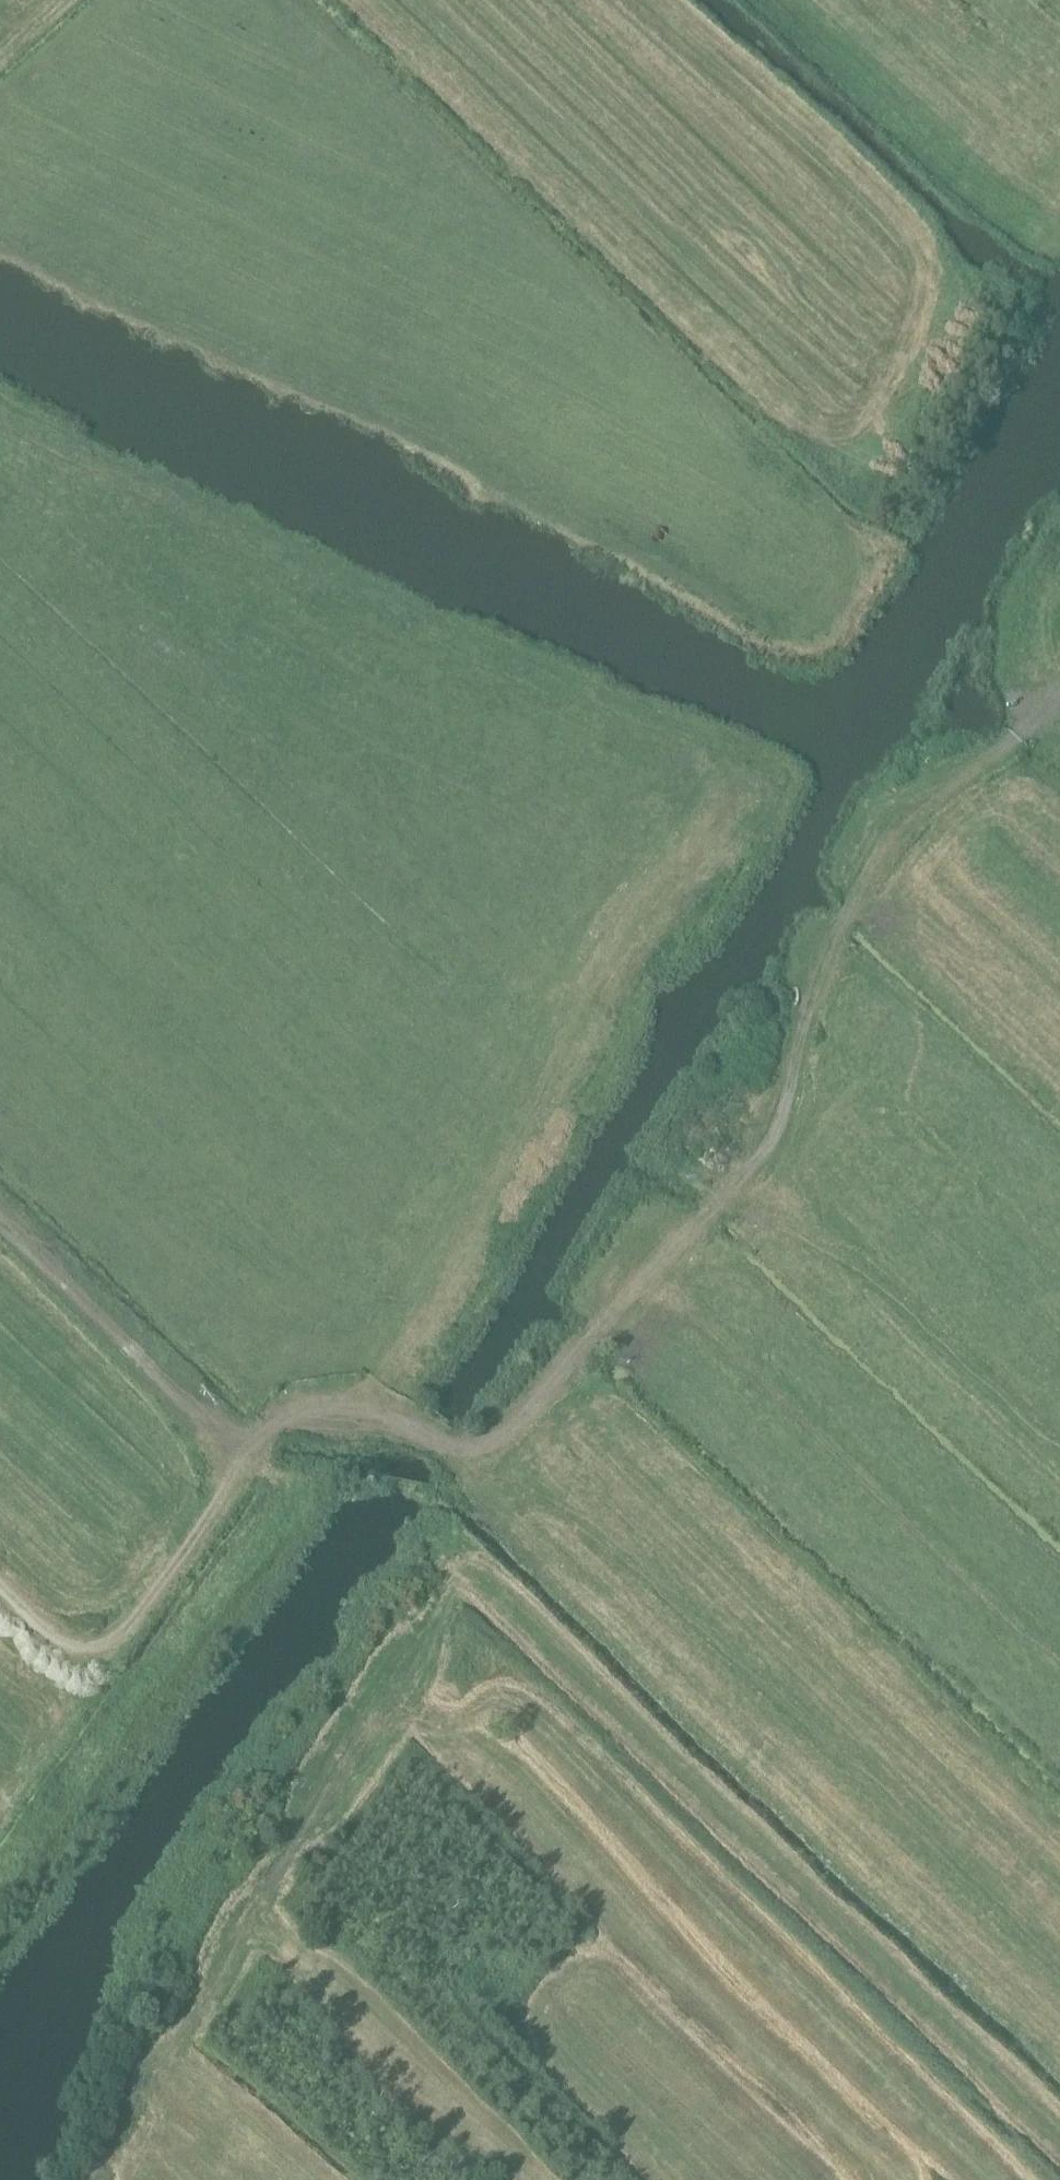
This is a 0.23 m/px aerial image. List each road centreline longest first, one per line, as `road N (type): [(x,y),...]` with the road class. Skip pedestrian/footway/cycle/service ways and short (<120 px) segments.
road 1 (track): [(565,1369),(726,1183),(887,840),(1015,738),(1059,691)]
road 2 (track): [(0,1593),(44,1638),(92,1653),(135,1616),(259,1436),(319,1407),(374,1412)]
road 3 (track): [(374,1412),(471,1453),(503,1437),(565,1369)]

